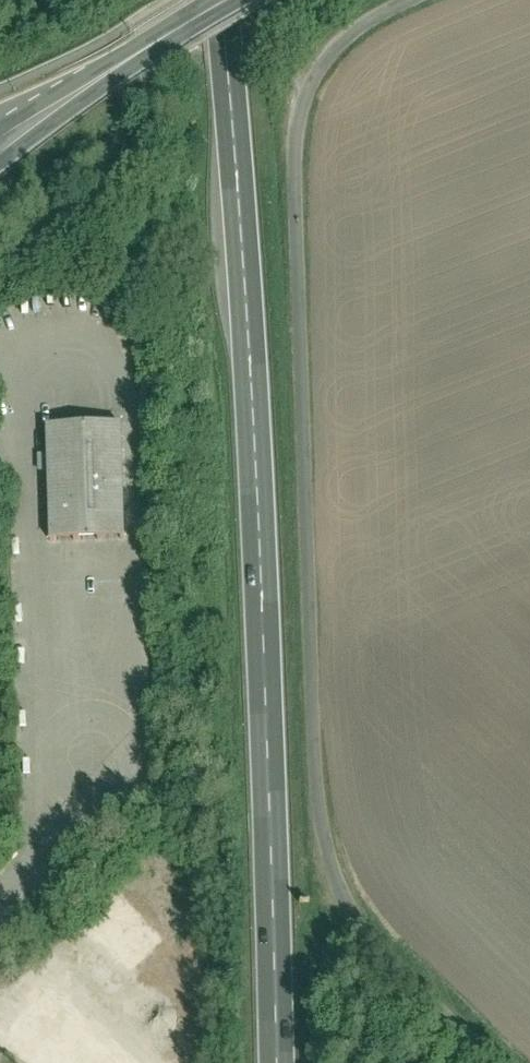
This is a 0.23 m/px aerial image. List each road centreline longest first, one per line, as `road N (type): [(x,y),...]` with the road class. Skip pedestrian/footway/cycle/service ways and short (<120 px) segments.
road 1 (residential): [(499,1062),(372,943),(334,880),(308,784),(288,130),(311,64),(333,37),(399,0)]
road 2 (primary): [(277,1062),(256,460),(221,0)]
road 3 (tertiary): [(7,144),(240,0)]

